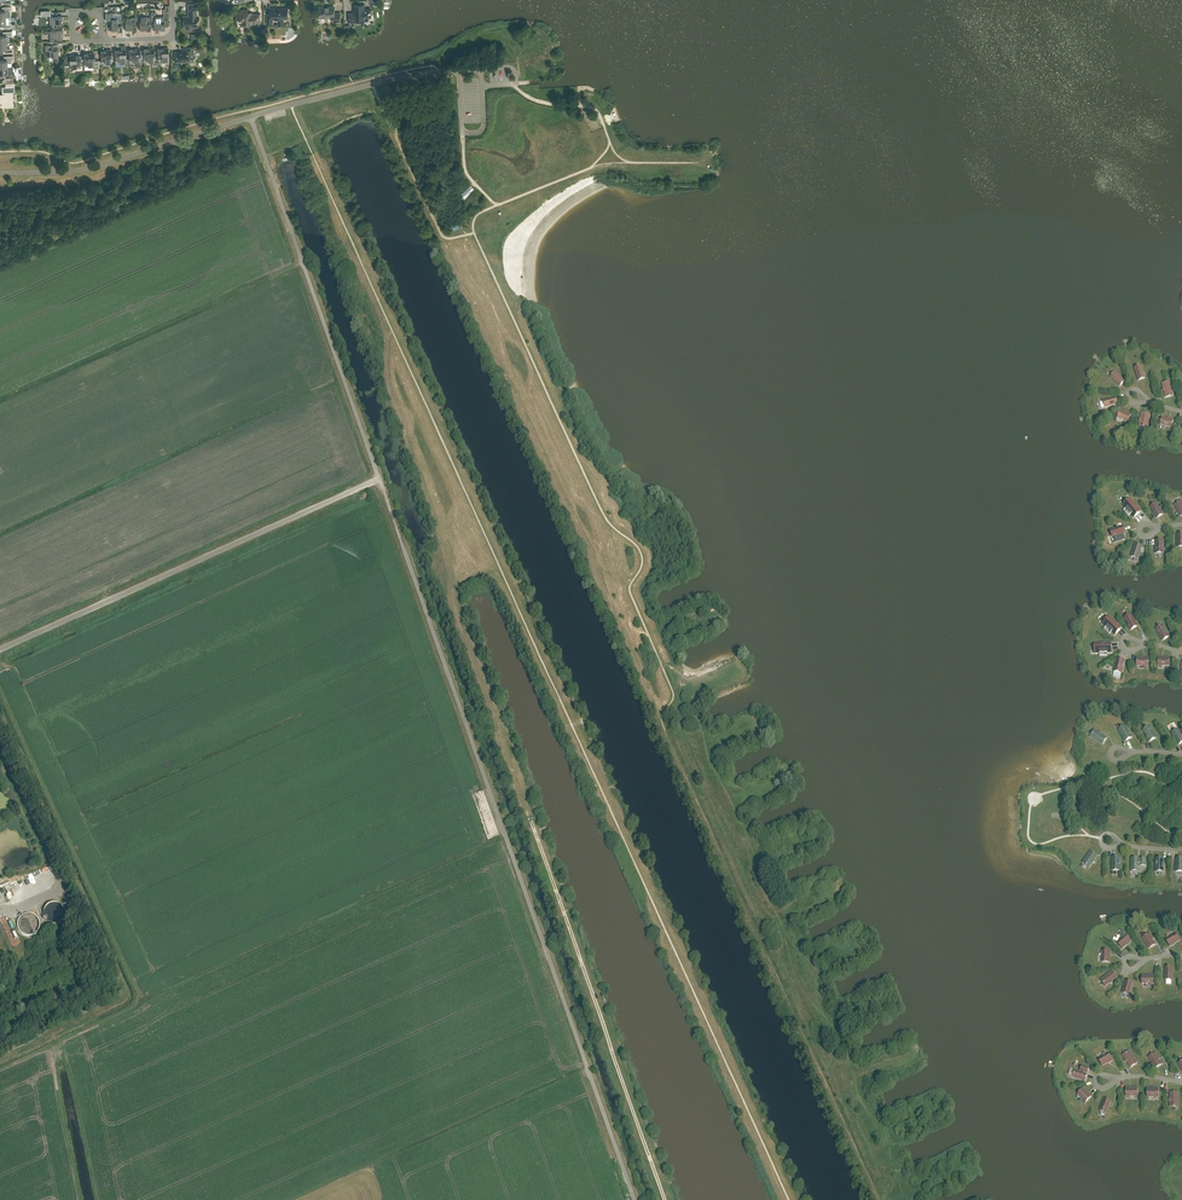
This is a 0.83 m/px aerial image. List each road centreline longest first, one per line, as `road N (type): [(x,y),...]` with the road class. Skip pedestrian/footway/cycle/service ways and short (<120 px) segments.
road 1 (unclassified): [(634,1199),(379,479)]
road 2 (unclassified): [(0,650),(379,479)]
road 3 (unclassified): [(251,117),(379,479)]
road 4 (unclassified): [(251,117),(88,169),(0,172)]
road 5 (unclassified): [(459,71),(396,78),(251,117)]

